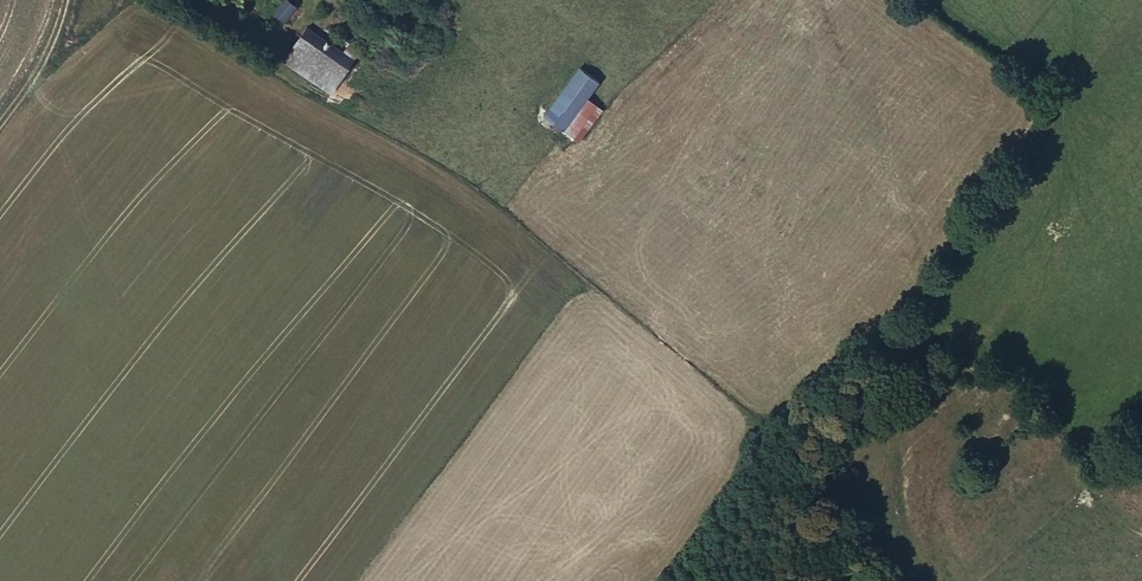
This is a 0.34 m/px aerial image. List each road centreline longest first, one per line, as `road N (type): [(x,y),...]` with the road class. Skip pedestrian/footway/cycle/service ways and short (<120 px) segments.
road 1 (track): [(0,112),(55,34),(63,0)]

